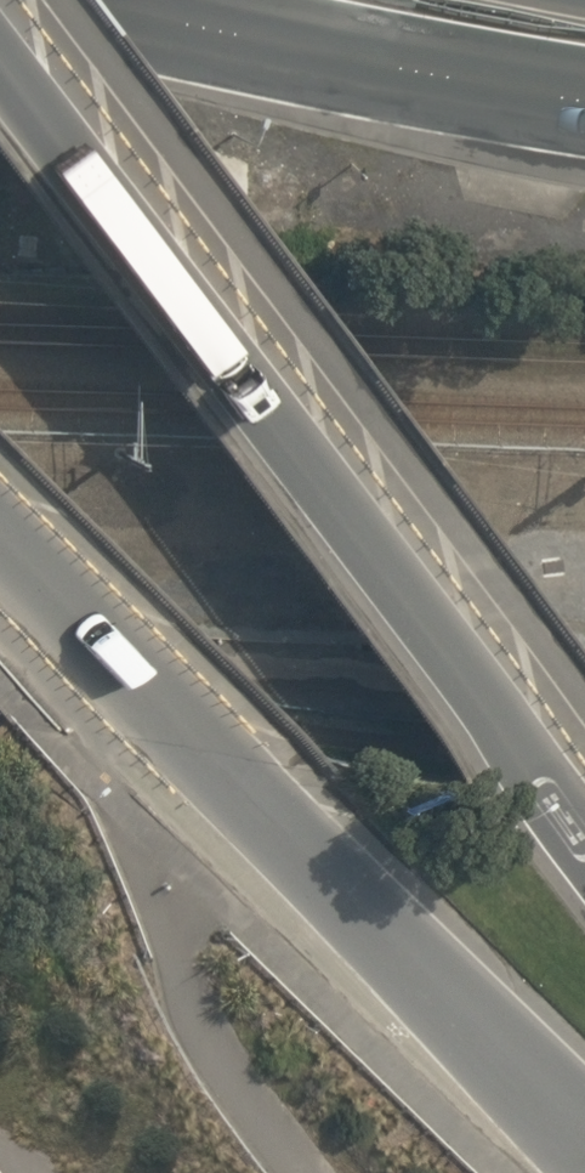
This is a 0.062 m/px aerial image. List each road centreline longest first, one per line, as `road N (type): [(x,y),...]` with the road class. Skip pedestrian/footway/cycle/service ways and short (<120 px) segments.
road 1 (trunk): [(0,49),(336,517),(584,821)]
road 2 (trunk): [(584,1138),(0,559)]
road 3 (trunk): [(584,107),(96,0)]

